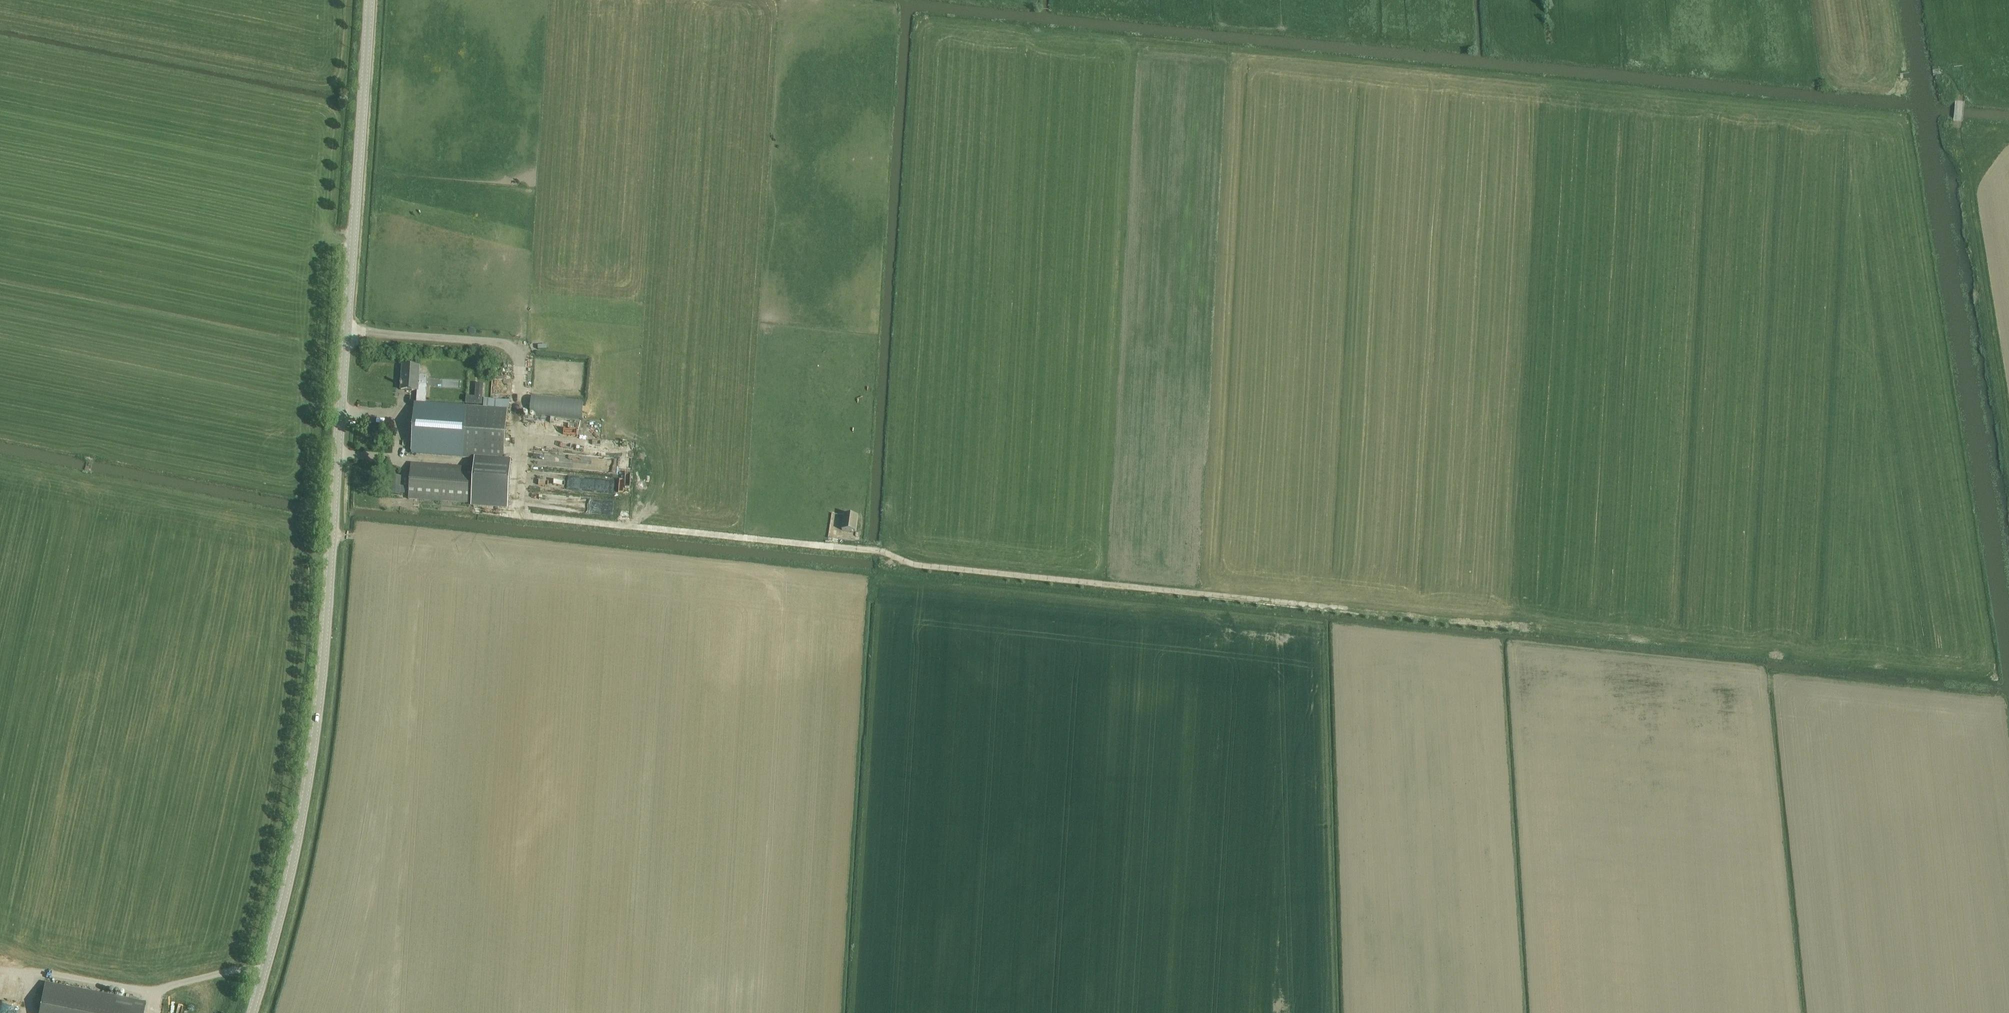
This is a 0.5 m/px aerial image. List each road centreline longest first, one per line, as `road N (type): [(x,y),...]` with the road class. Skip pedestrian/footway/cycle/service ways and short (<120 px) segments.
road 1 (tertiary): [(251,1012),(314,729),(370,0)]

